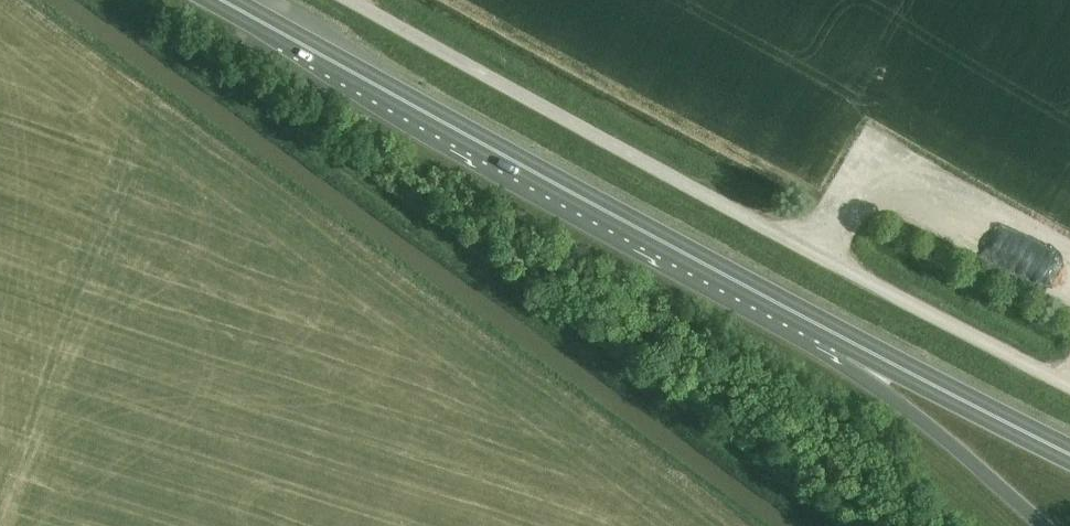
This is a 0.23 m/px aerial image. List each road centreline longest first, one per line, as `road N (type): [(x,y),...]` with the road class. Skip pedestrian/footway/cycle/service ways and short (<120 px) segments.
road 1 (unclassified): [(1069,383),(357,0)]
road 2 (trunk): [(850,343),(221,0)]
road 3 (trunk): [(850,343),(1069,454)]
road 4 (trunk): [(850,343),(886,396),(941,440)]

